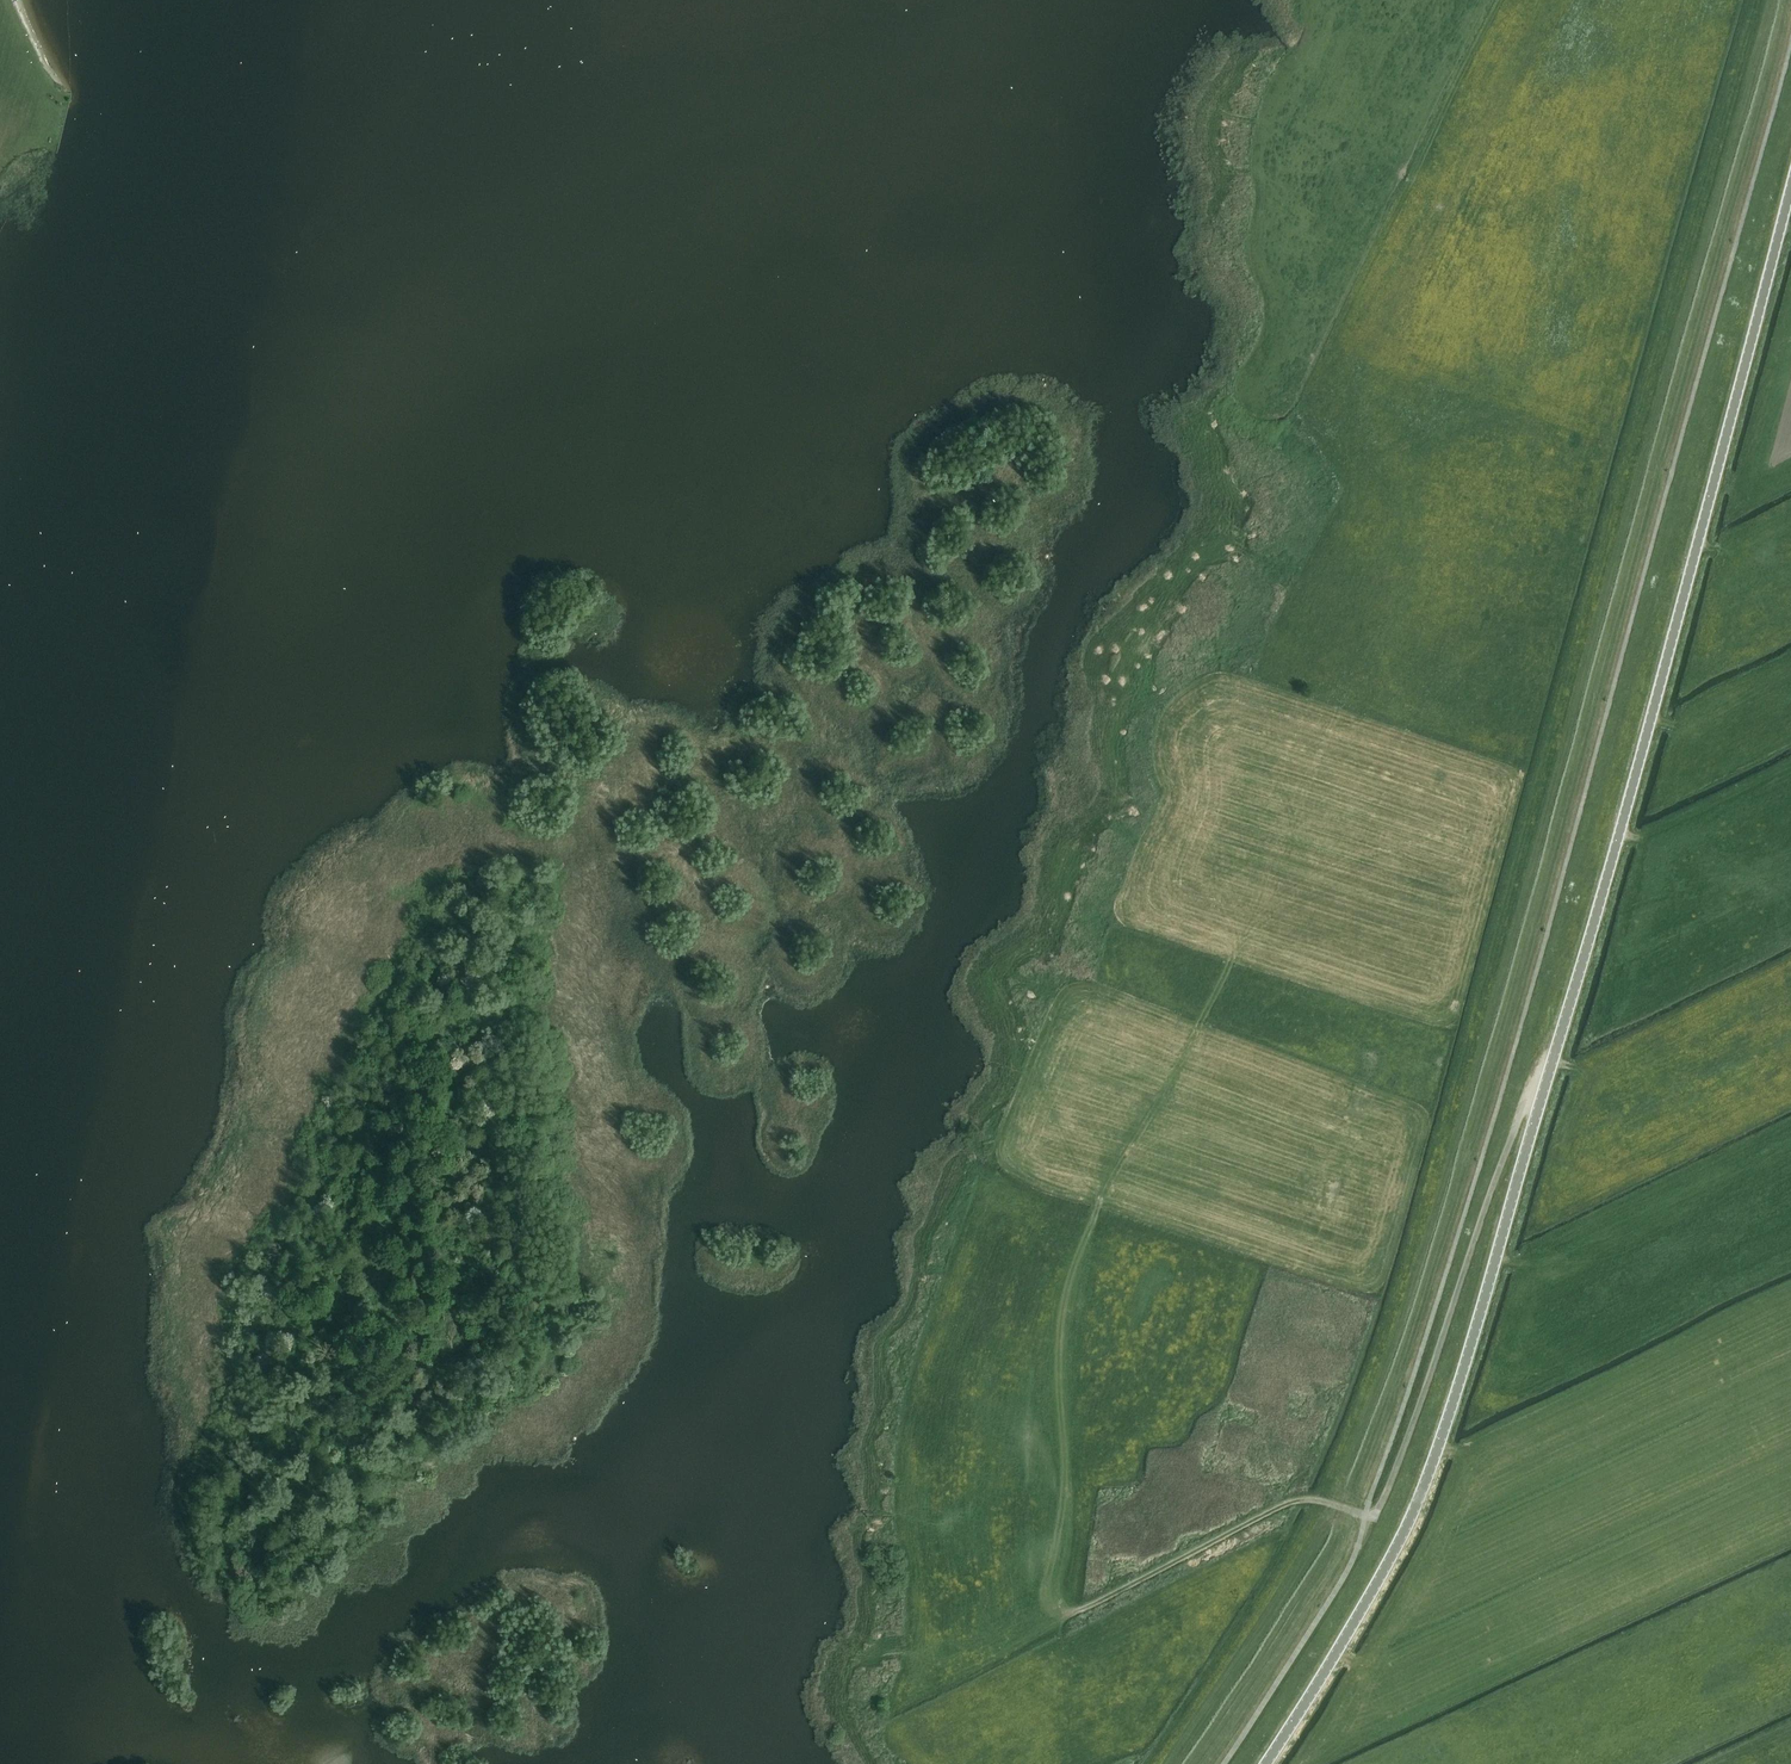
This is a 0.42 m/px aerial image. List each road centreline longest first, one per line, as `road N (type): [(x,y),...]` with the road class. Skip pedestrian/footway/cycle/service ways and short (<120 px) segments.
road 1 (unclassified): [(1546,1078),(1663,679),(1790,183)]
road 2 (unclassified): [(1264,1763),(1435,1467),(1546,1078)]
road 3 (unclassified): [(1365,1515),(1375,1516),(1412,1425),(1527,1095),(1546,1078)]

